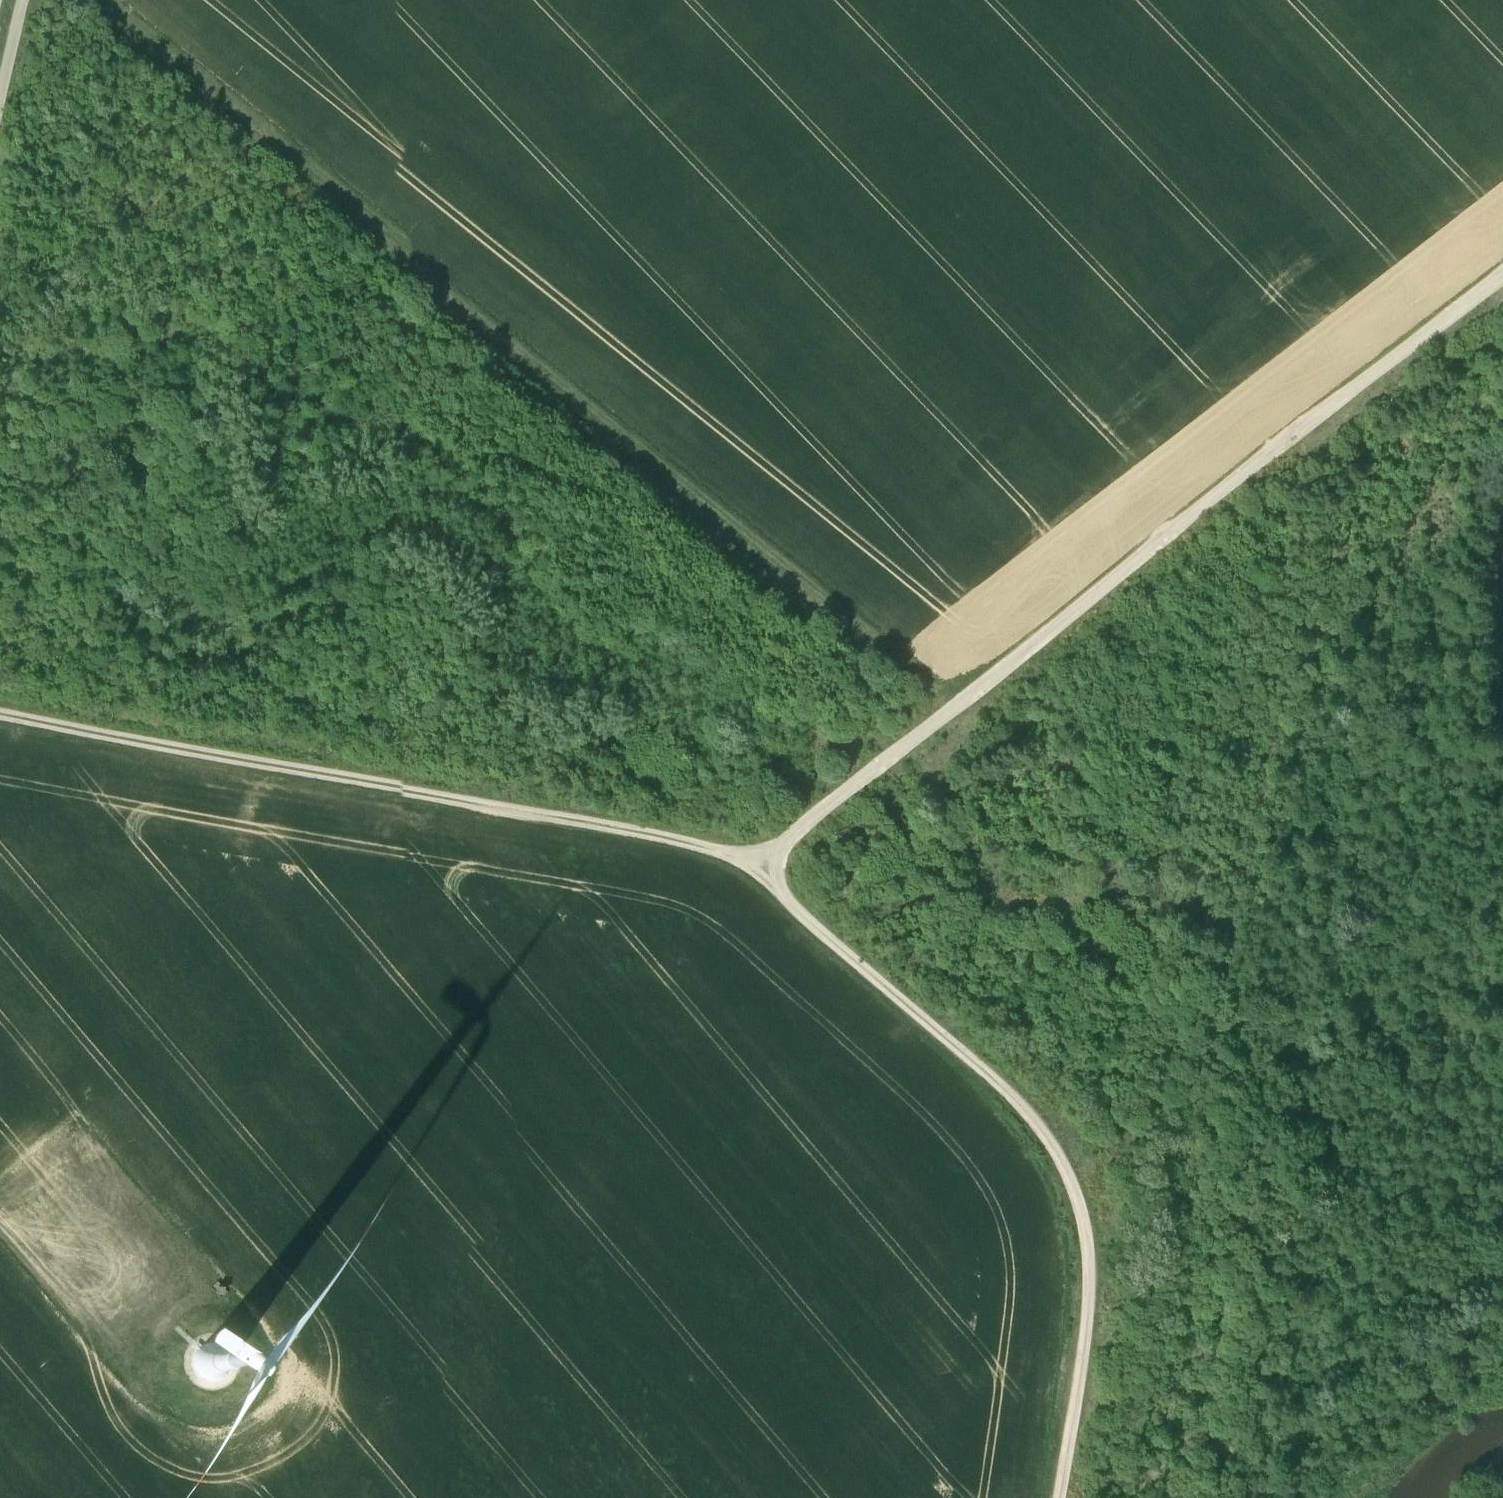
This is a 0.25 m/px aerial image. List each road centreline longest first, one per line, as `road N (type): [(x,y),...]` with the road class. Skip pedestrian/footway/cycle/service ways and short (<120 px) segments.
road 1 (track): [(1502,300),(756,874),(997,1079),(1061,1152),(1090,1224),(1095,1310),(1063,1497)]
road 2 (track): [(74,0),(959,716)]
road 3 (track): [(756,874),(645,835),(0,719)]

